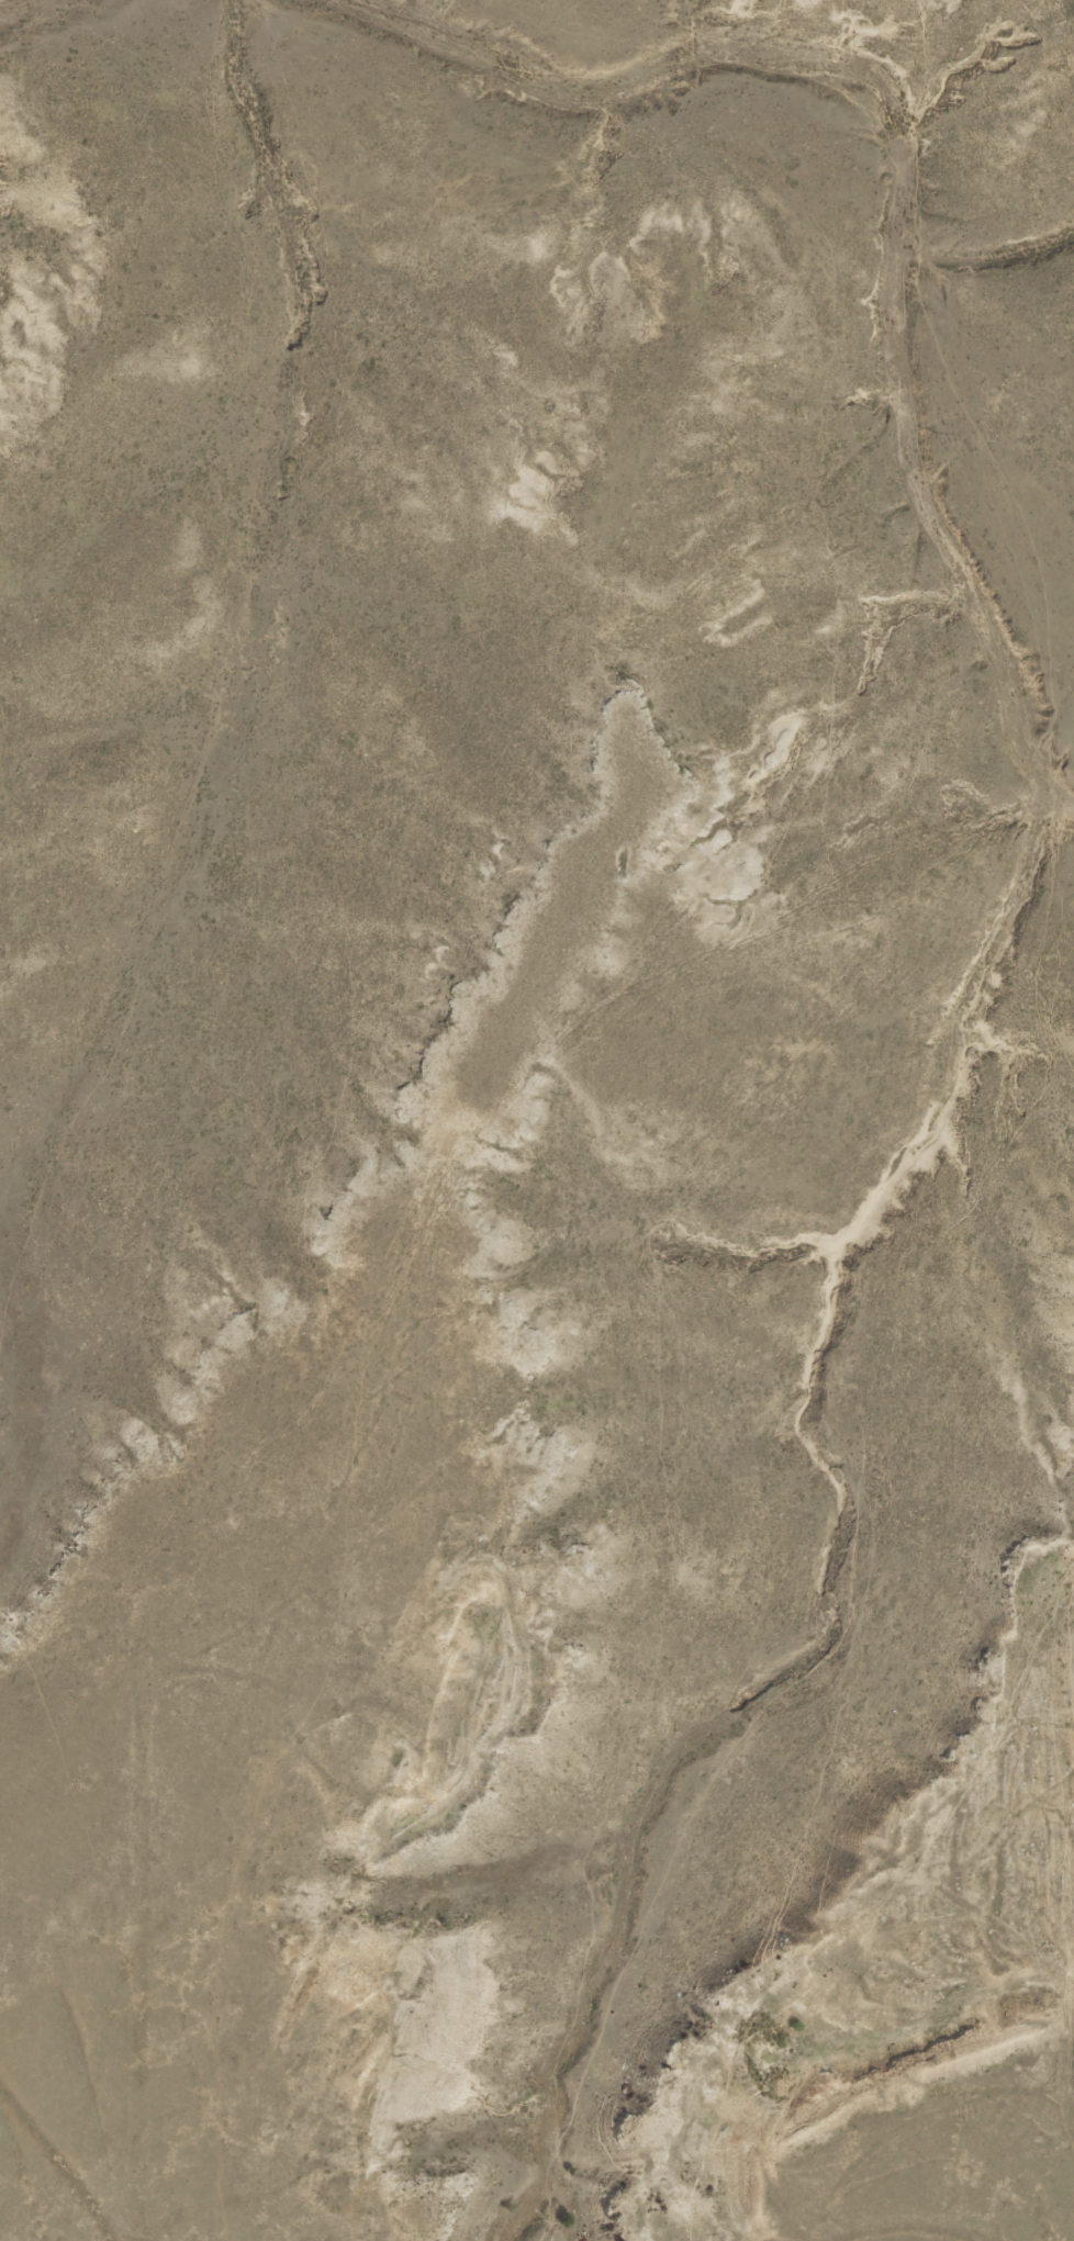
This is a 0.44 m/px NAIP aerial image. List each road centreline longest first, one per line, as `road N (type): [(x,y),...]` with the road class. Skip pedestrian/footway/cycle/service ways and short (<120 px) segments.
road 1 (residential): [(68,2240),(68,1823),(97,1773),(165,1745),(290,1812)]
road 2 (residential): [(1037,2240),(1033,2229),(993,2211),(805,2240)]
road 3 (residential): [(796,2240),(747,2227),(703,2196),(691,2170)]

